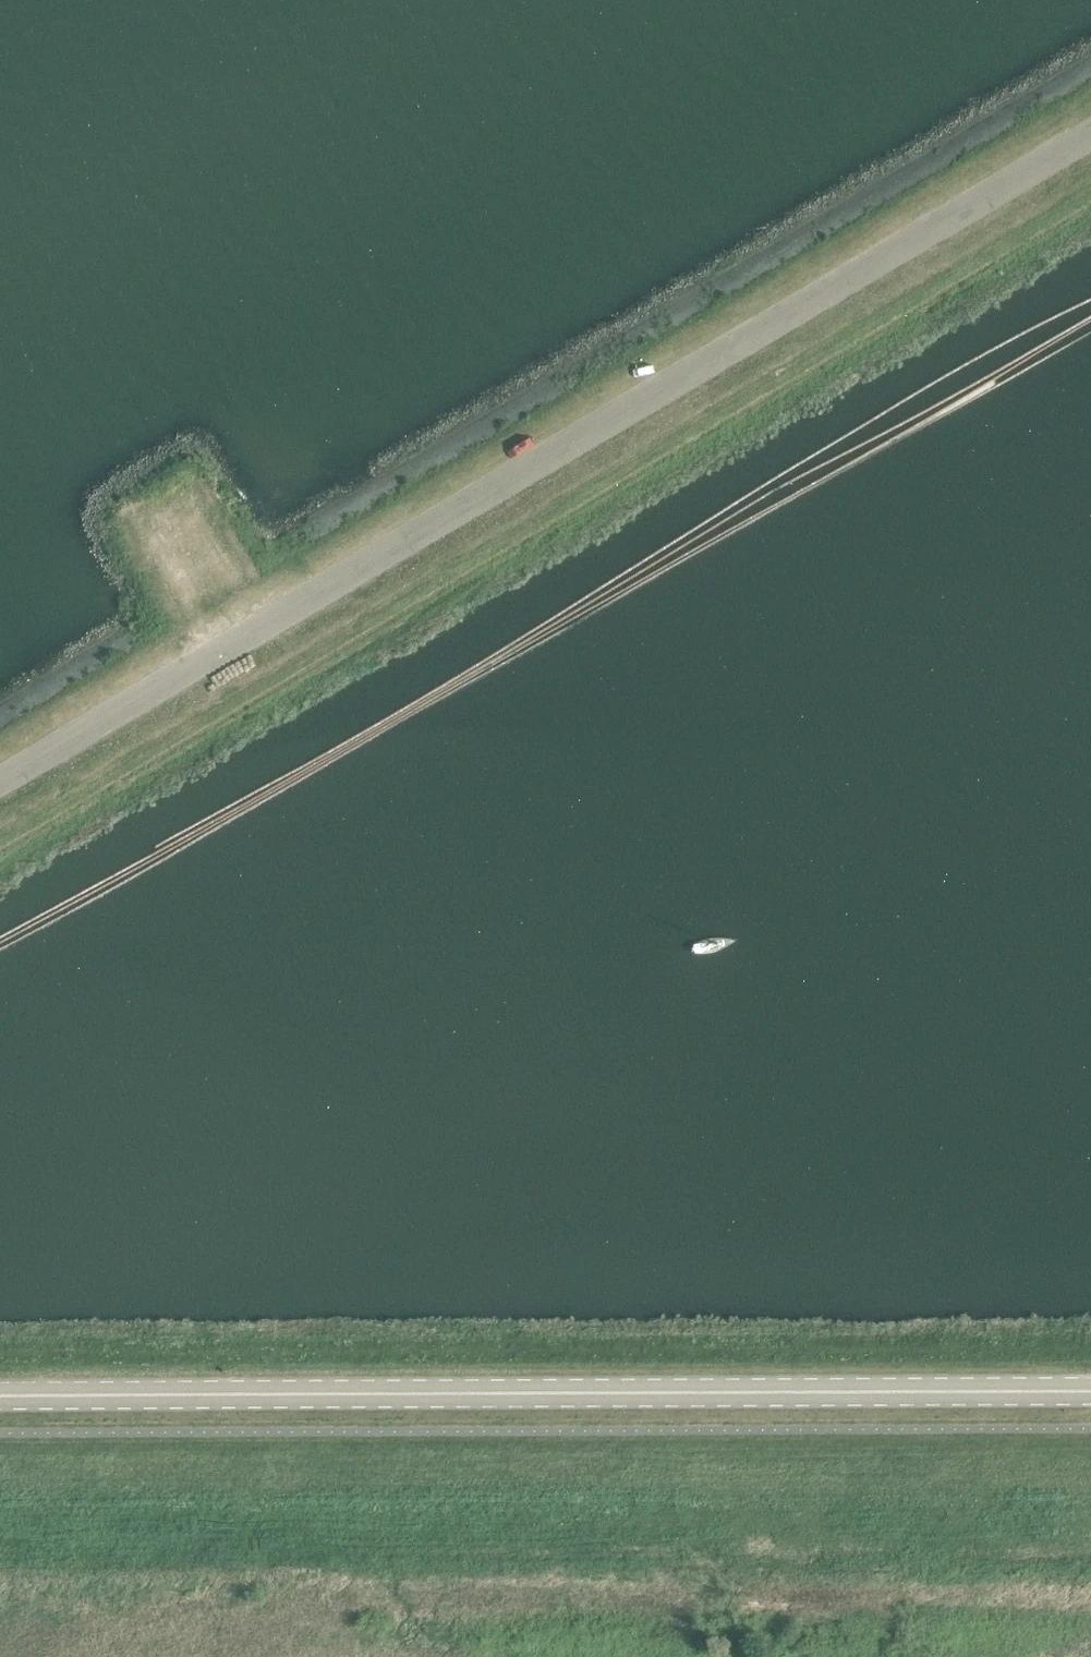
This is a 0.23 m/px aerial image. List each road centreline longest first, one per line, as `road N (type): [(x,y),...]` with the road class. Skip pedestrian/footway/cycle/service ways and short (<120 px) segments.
road 1 (unclassified): [(0,784),(1090,137)]
road 2 (secondary): [(1090,1388),(0,1393)]

